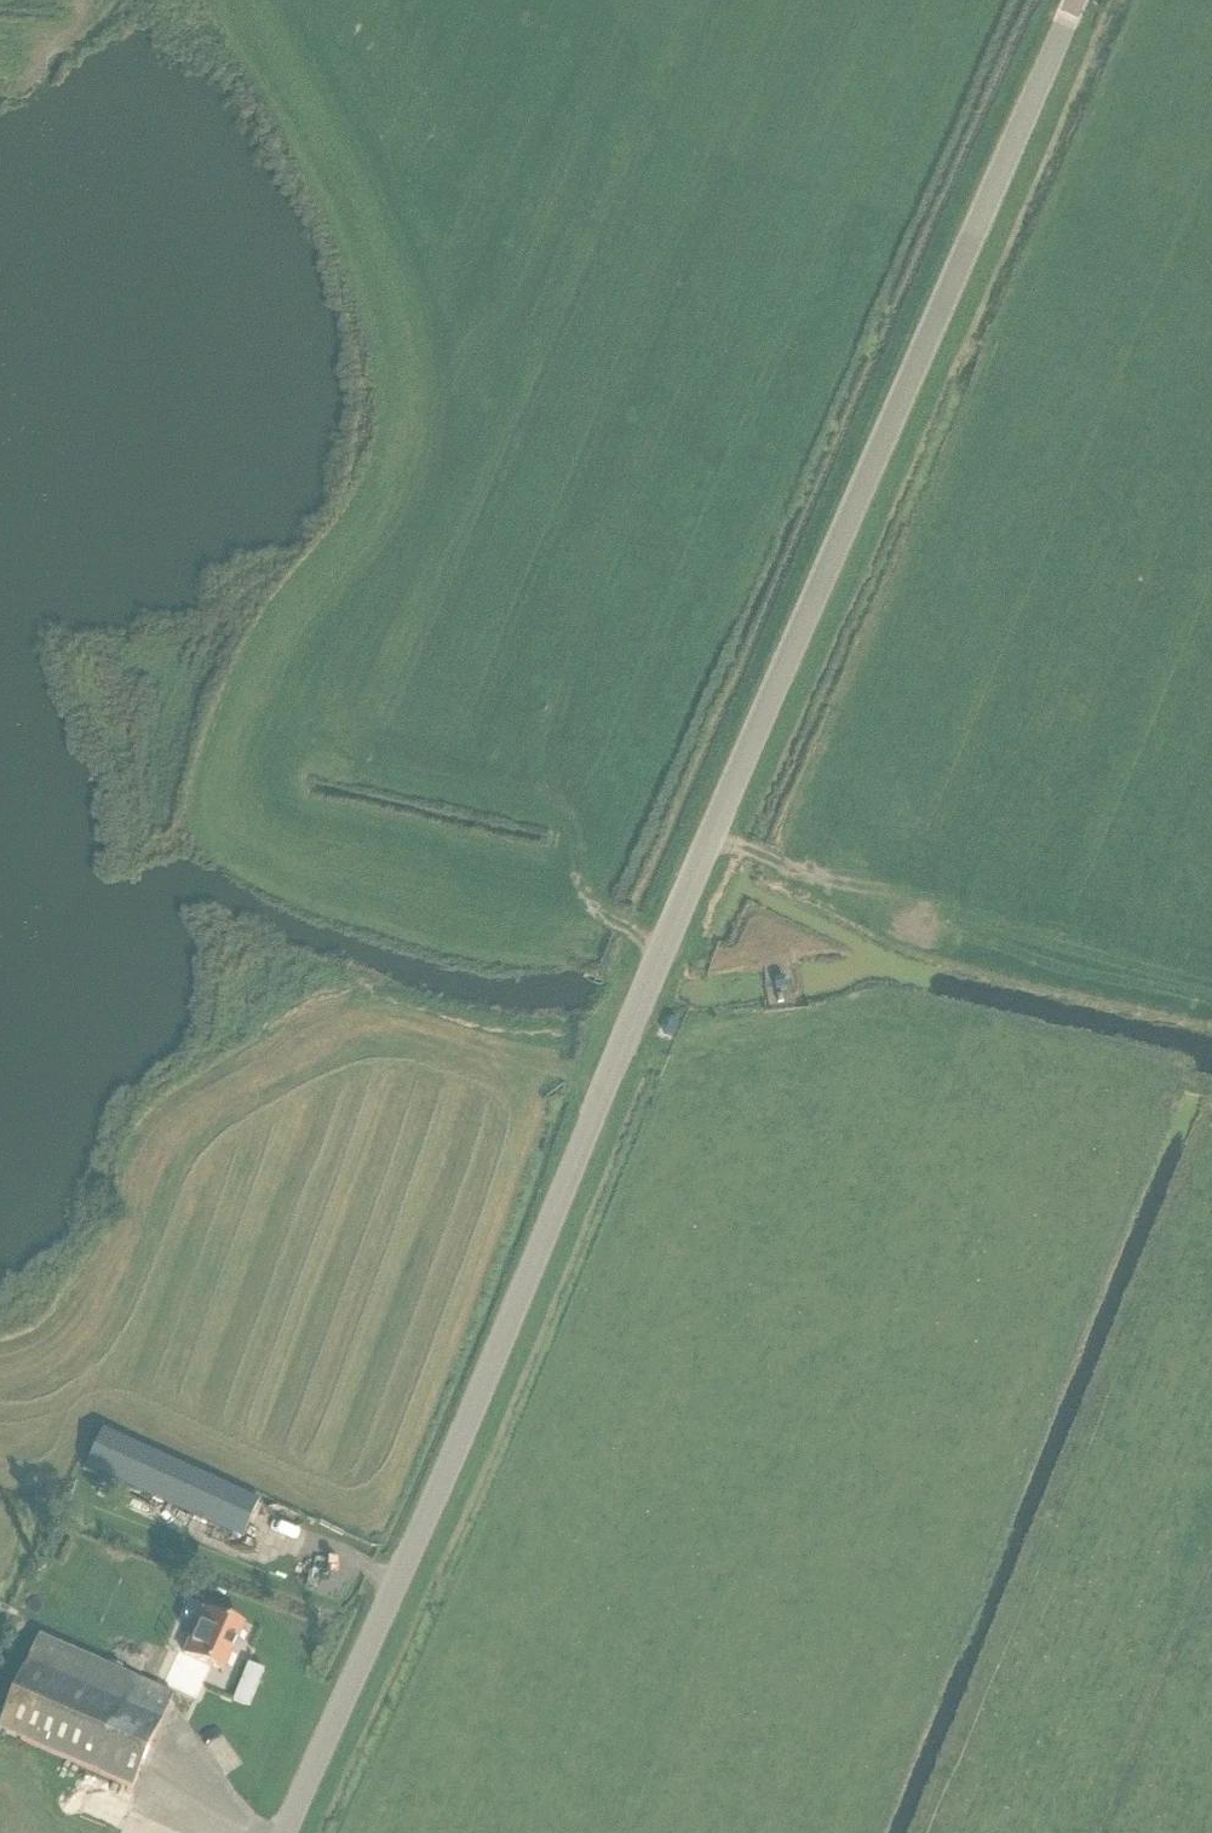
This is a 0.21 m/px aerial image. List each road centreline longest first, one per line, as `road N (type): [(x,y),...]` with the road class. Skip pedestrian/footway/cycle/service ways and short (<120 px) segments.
road 1 (tertiary): [(283,1832),(1078,0)]

